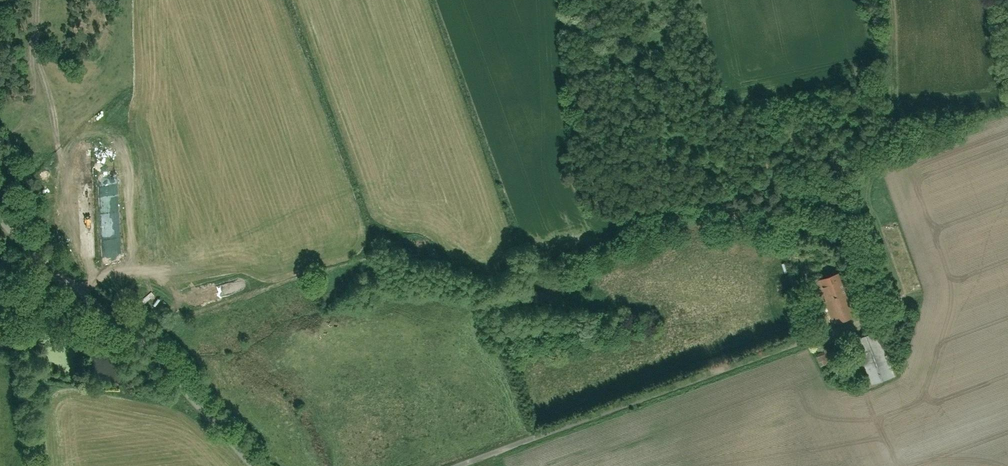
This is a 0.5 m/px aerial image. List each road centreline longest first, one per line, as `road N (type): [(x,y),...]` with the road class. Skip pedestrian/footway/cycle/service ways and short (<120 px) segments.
road 1 (track): [(814,339),(466,465)]
road 2 (unclassified): [(258,465),(129,333),(0,220)]
road 3 (track): [(97,305),(91,232),(64,182),(41,54),(49,0)]
road 4 (track): [(1007,108),(871,158),(885,66),(879,0)]

